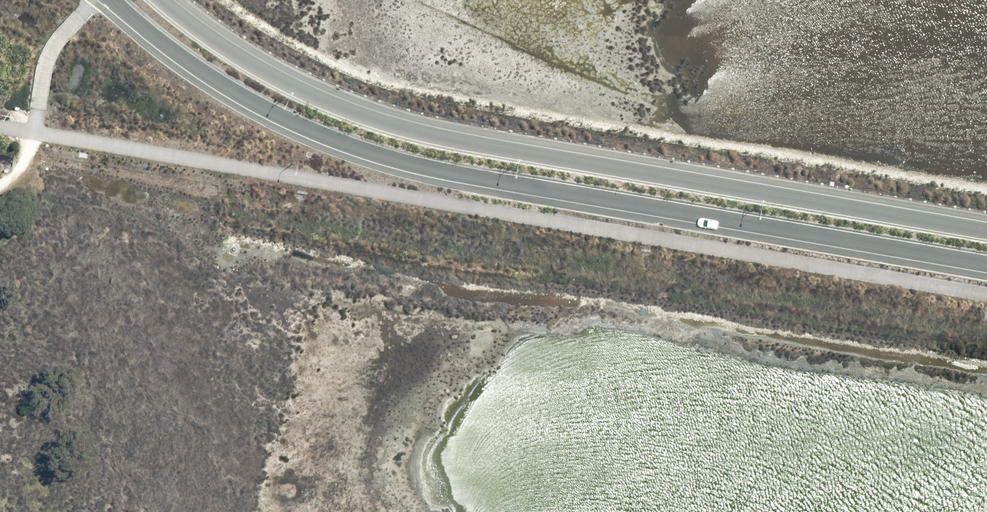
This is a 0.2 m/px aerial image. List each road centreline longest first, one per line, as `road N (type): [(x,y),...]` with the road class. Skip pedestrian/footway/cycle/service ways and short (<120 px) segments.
road 1 (tertiary): [(986,266),(385,158),(248,105),(149,38),(111,0)]
road 2 (tertiary): [(162,0),(262,69),(412,132),(986,230)]

